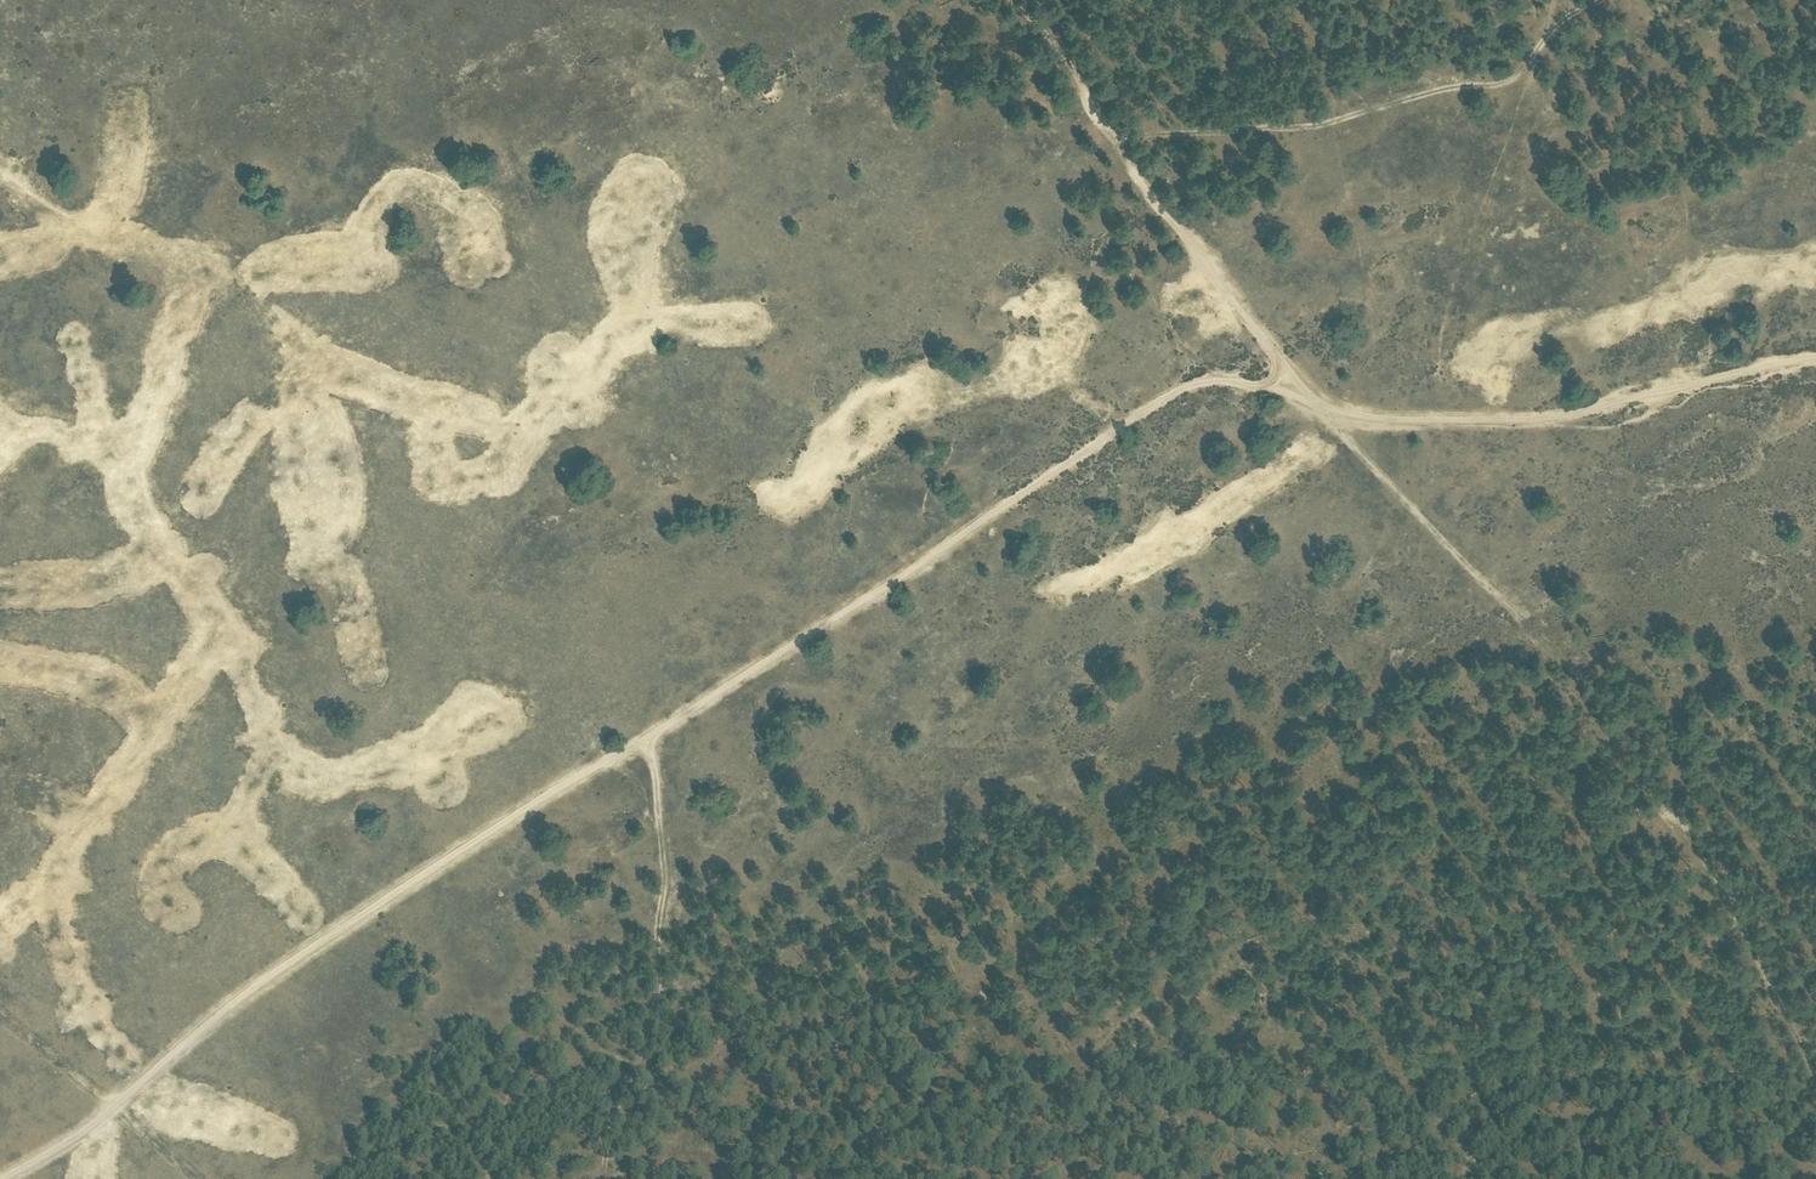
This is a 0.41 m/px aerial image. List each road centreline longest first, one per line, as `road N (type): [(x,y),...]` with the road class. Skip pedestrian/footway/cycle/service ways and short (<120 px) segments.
road 1 (track): [(1327,409),(1381,477),(1532,625),(1703,863)]
road 2 (track): [(1113,136),(1312,122),(1508,79),(1555,23),(1596,0)]
road 3 (track): [(648,739),(661,865),(658,970),(640,1058),(618,1085),(601,1178)]

